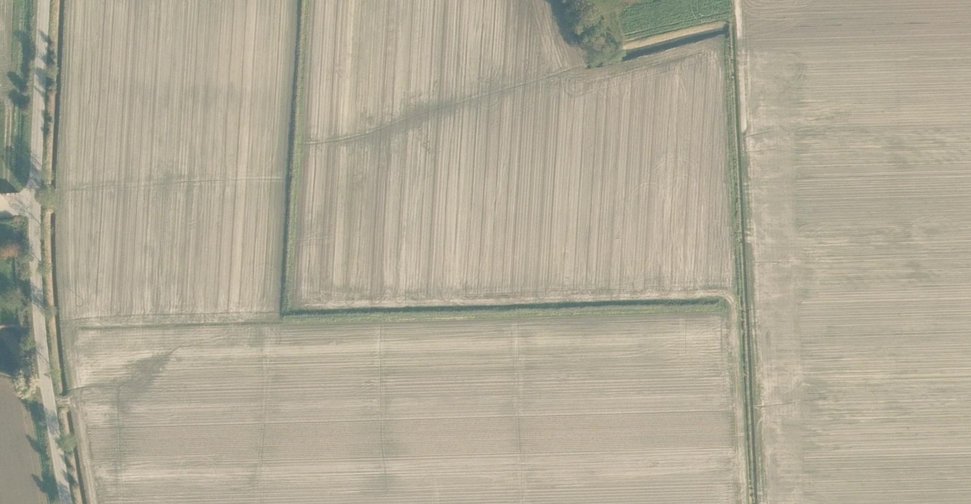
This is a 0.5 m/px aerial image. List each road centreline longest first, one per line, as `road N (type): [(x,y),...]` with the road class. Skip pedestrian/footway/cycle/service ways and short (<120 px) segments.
road 1 (tertiary): [(66,503),(37,307),(45,0)]
road 2 (track): [(738,0),(744,129)]

